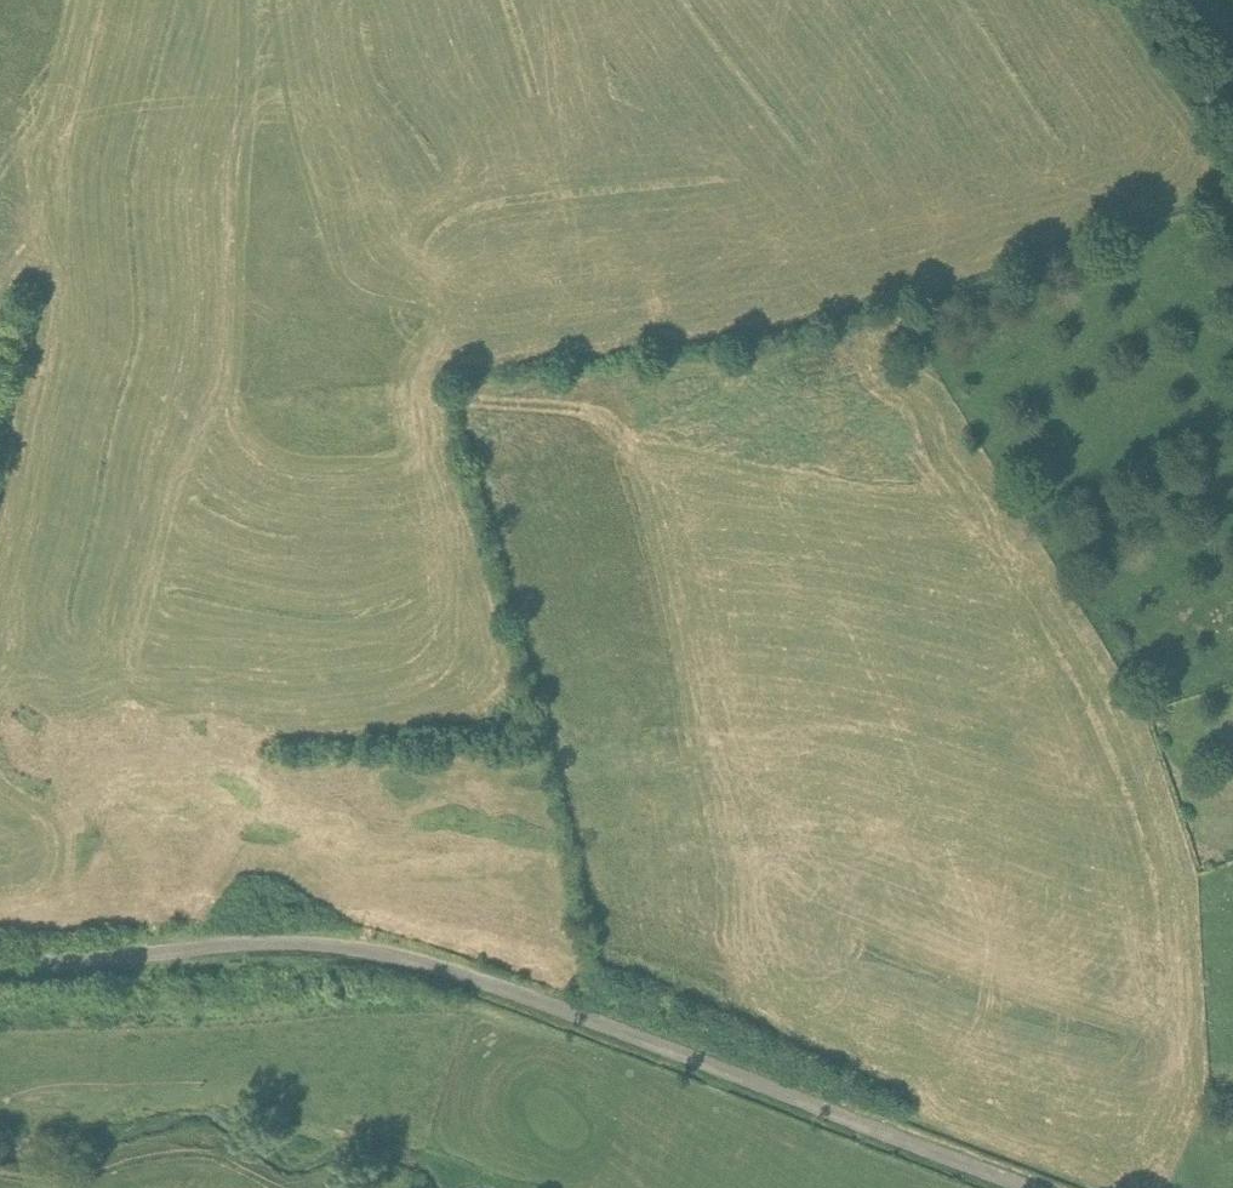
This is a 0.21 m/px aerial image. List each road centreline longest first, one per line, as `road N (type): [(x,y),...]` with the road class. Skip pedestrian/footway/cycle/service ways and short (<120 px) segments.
road 1 (unclassified): [(0,967),(263,944),(398,959),(625,1034),(1025,1187)]
road 2 (unclassified): [(1232,137),(1141,0)]

